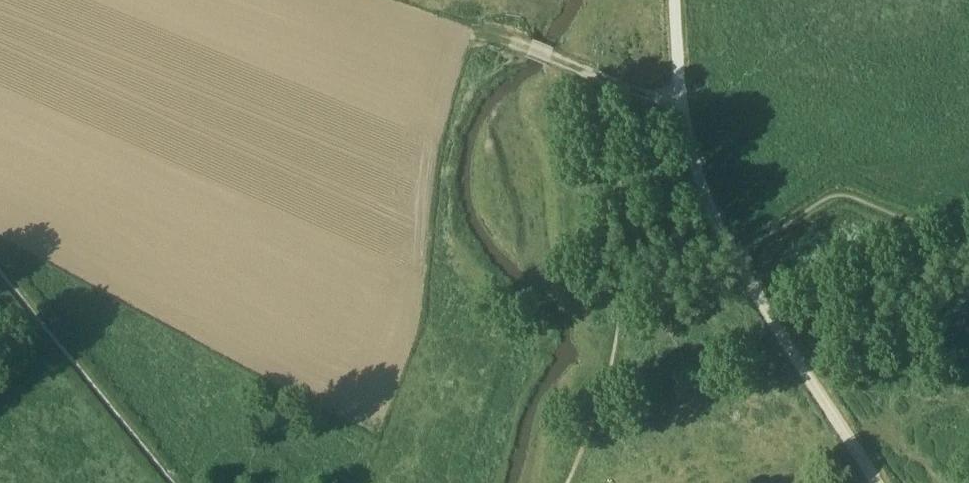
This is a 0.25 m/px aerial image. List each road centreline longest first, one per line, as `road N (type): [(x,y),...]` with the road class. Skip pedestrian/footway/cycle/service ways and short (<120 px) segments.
road 1 (track): [(738,258),(701,185),(681,102),(678,0)]
road 2 (track): [(875,482),(738,258)]
road 3 (track): [(505,41),(642,95),(681,102)]

